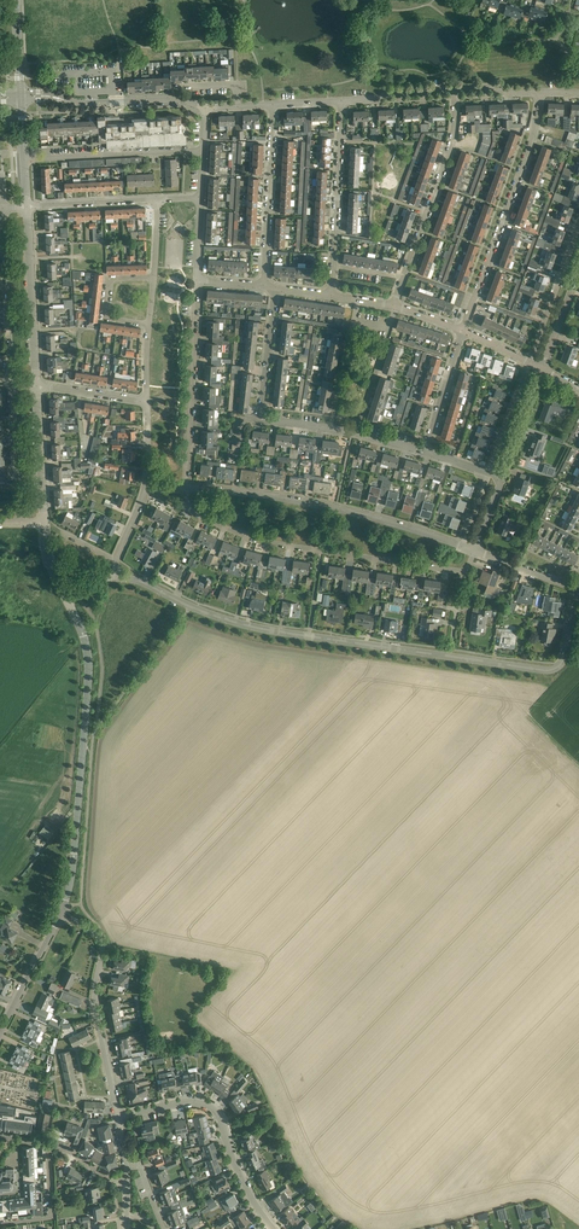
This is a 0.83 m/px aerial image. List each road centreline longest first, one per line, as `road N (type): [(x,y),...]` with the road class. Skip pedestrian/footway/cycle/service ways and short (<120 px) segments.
road 1 (residential): [(577,588),(562,663),(547,670),(252,627),(117,578)]
road 2 (residential): [(476,550),(464,572),(274,543),(195,514),(186,489)]
road 3 (tertiary): [(61,914),(73,871),(89,680),(86,644),(66,599)]
road 4 (unclassified): [(463,546),(338,508),(186,489)]
road 5 (residential): [(462,330),(532,138),(540,91)]
road 6 (residential): [(118,1116),(190,1100),(214,1107),(246,1187),(273,1228)]
road 7 (residential): [(118,1116),(94,999),(102,945),(61,914)]
road 8 (unclassified): [(186,489),(198,280)]
road 9 (residential): [(404,276),(450,146),(454,89)]
road 10 (residential): [(263,286),(274,104)]
road 11 (residential): [(203,151),(24,159)]
road 12 (tertiary): [(37,385),(28,207)]
road 13 (residential): [(13,381),(3,208)]
road 14 (residential): [(333,265),(341,100)]
road 15 (unclassified): [(204,106),(59,98)]
road 16 (residential): [(20,524),(13,381)]
road 17 (residential): [(578,228),(530,362)]
road 18 (tertiary): [(44,524),(37,385)]
road 19 (tertiary): [(0,1033),(61,914)]
road 20 (residential): [(260,419),(275,287)]
road 21 (residential): [(357,433),(394,306)]
road 22 (residential): [(332,429),(358,300)]
road 23 (residential): [(28,207),(159,200)]
road 24 (residential): [(148,326),(105,318),(109,278),(153,277)]
road 25 (residential): [(426,452),(462,330)]
road 26 (residential): [(0,1224),(51,1218),(47,1143)]

